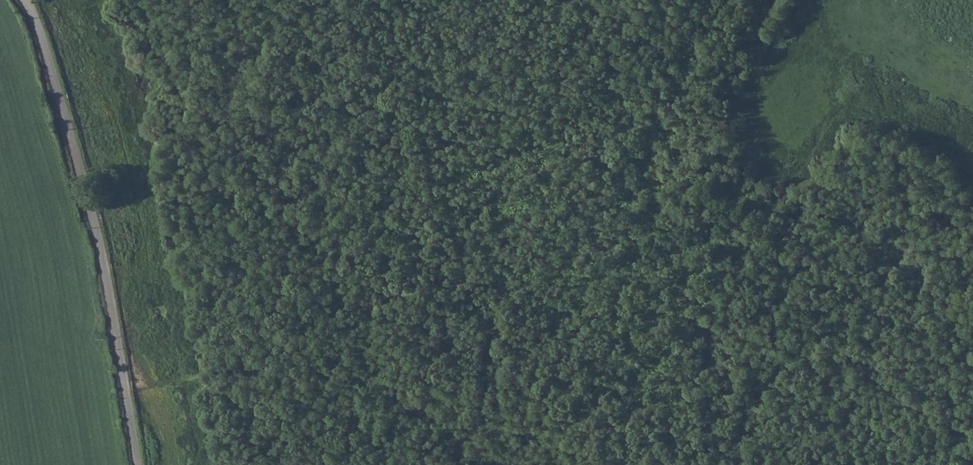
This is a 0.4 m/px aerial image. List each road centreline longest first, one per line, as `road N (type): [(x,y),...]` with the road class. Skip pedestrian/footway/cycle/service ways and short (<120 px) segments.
road 1 (unclassified): [(27,0),(107,284),(137,464)]

